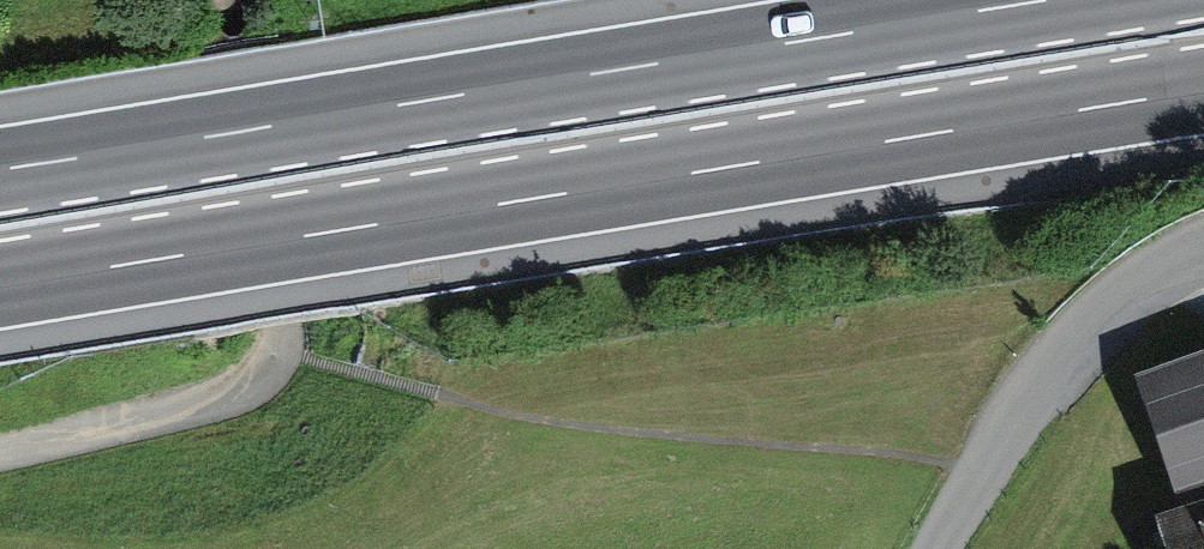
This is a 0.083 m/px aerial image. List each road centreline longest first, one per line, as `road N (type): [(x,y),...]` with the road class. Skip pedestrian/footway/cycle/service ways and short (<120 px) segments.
road 1 (motorway): [(0,284),(1203,88)]
road 2 (motorway): [(1057,0),(0,169)]
road 3 (track): [(243,0),(278,355),(216,397),(0,451)]
road 4 (unclassified): [(1203,246),(1139,282),(1066,349),(935,548)]

